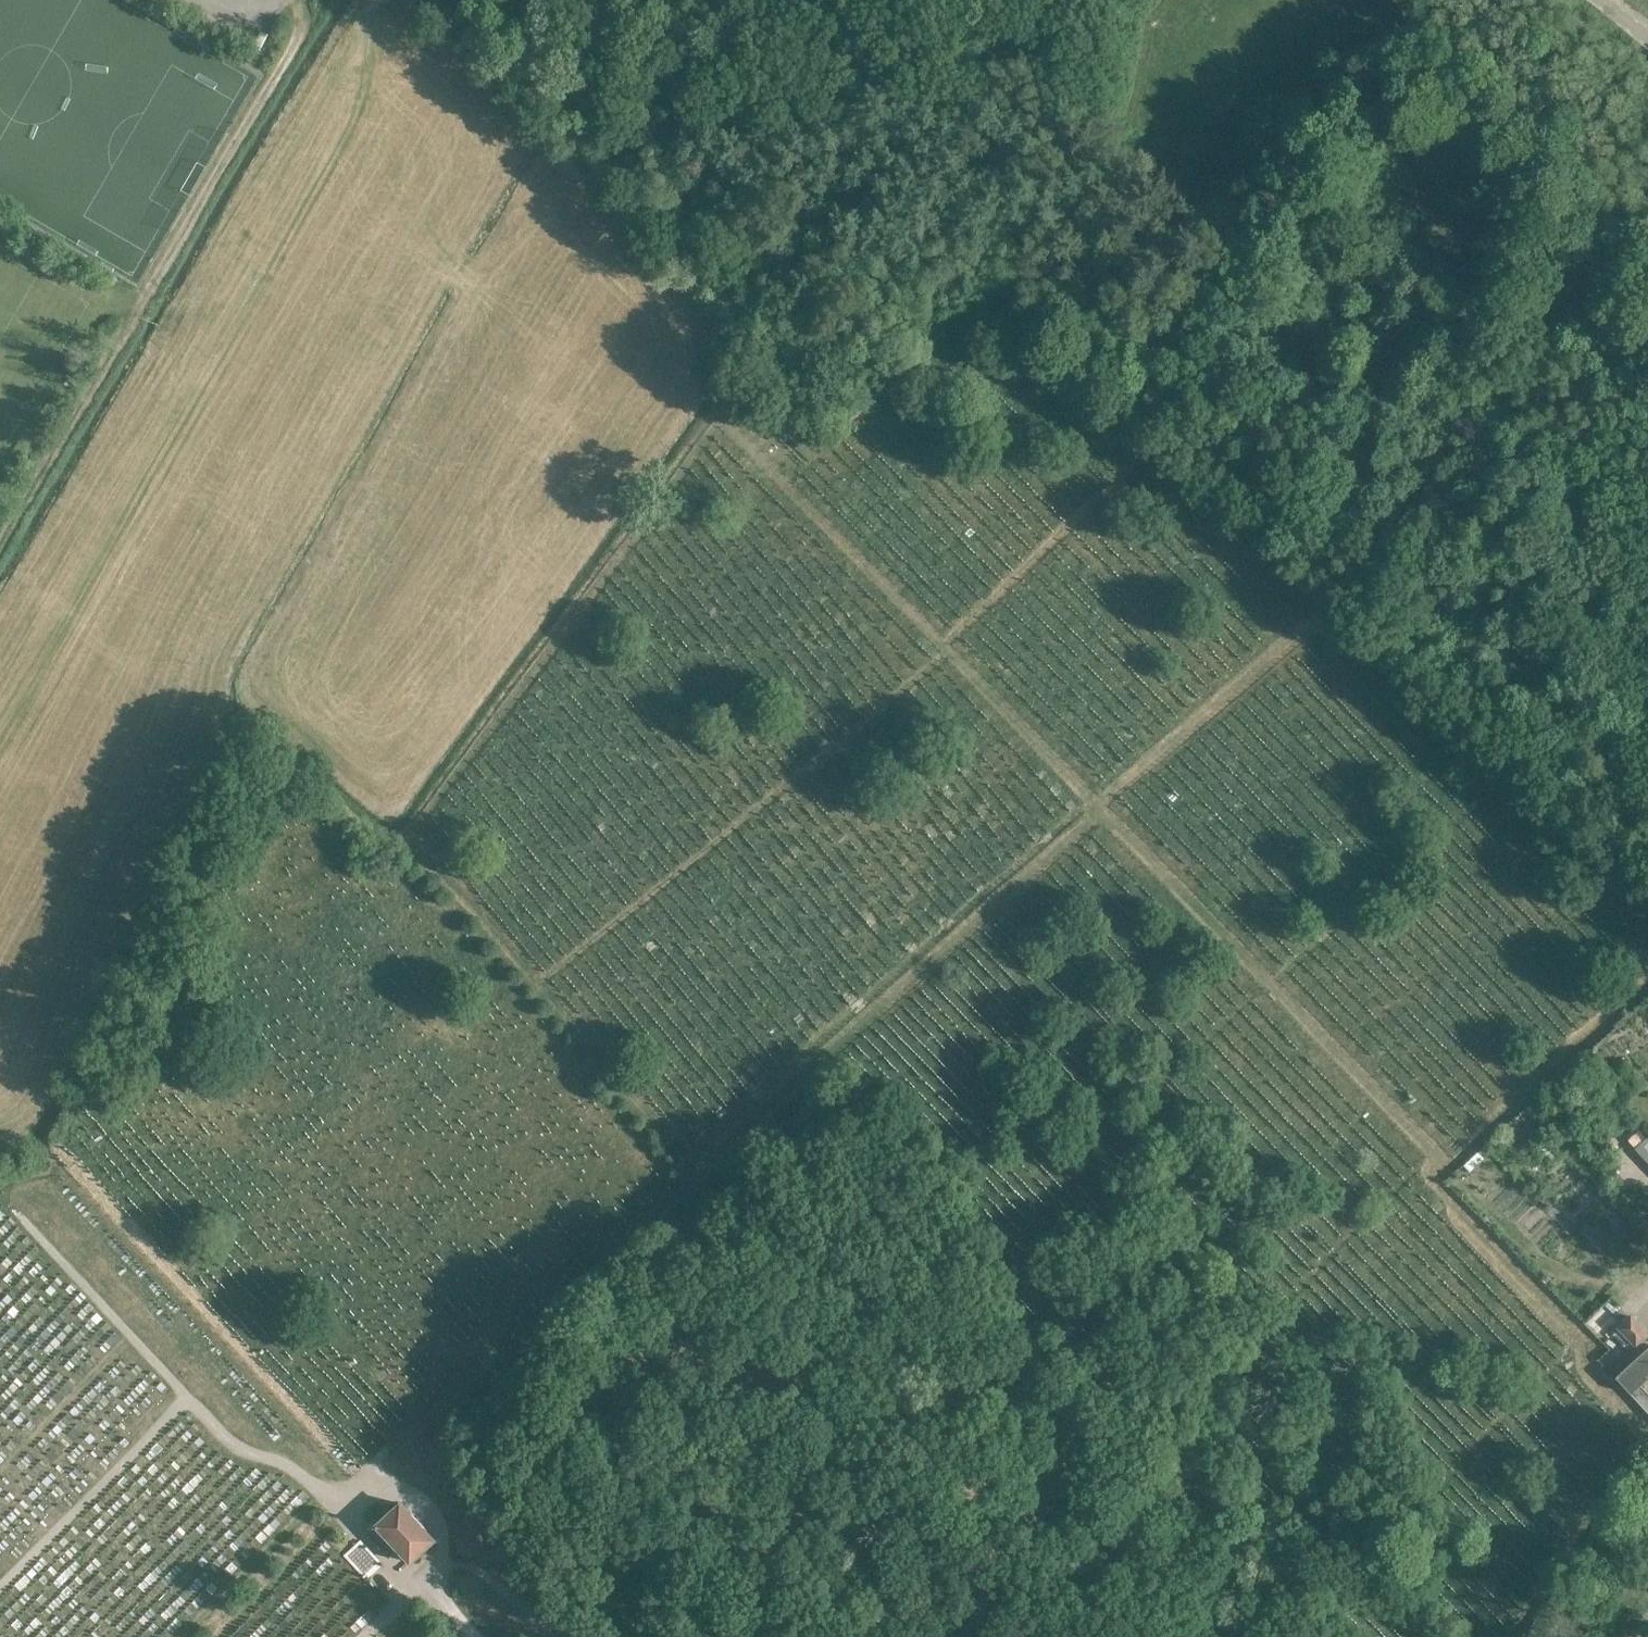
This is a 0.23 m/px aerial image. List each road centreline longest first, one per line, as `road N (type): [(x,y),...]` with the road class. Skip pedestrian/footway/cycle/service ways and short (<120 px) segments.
road 1 (track): [(1461,1189),(1566,1277),(1600,1293),(1647,1300)]

